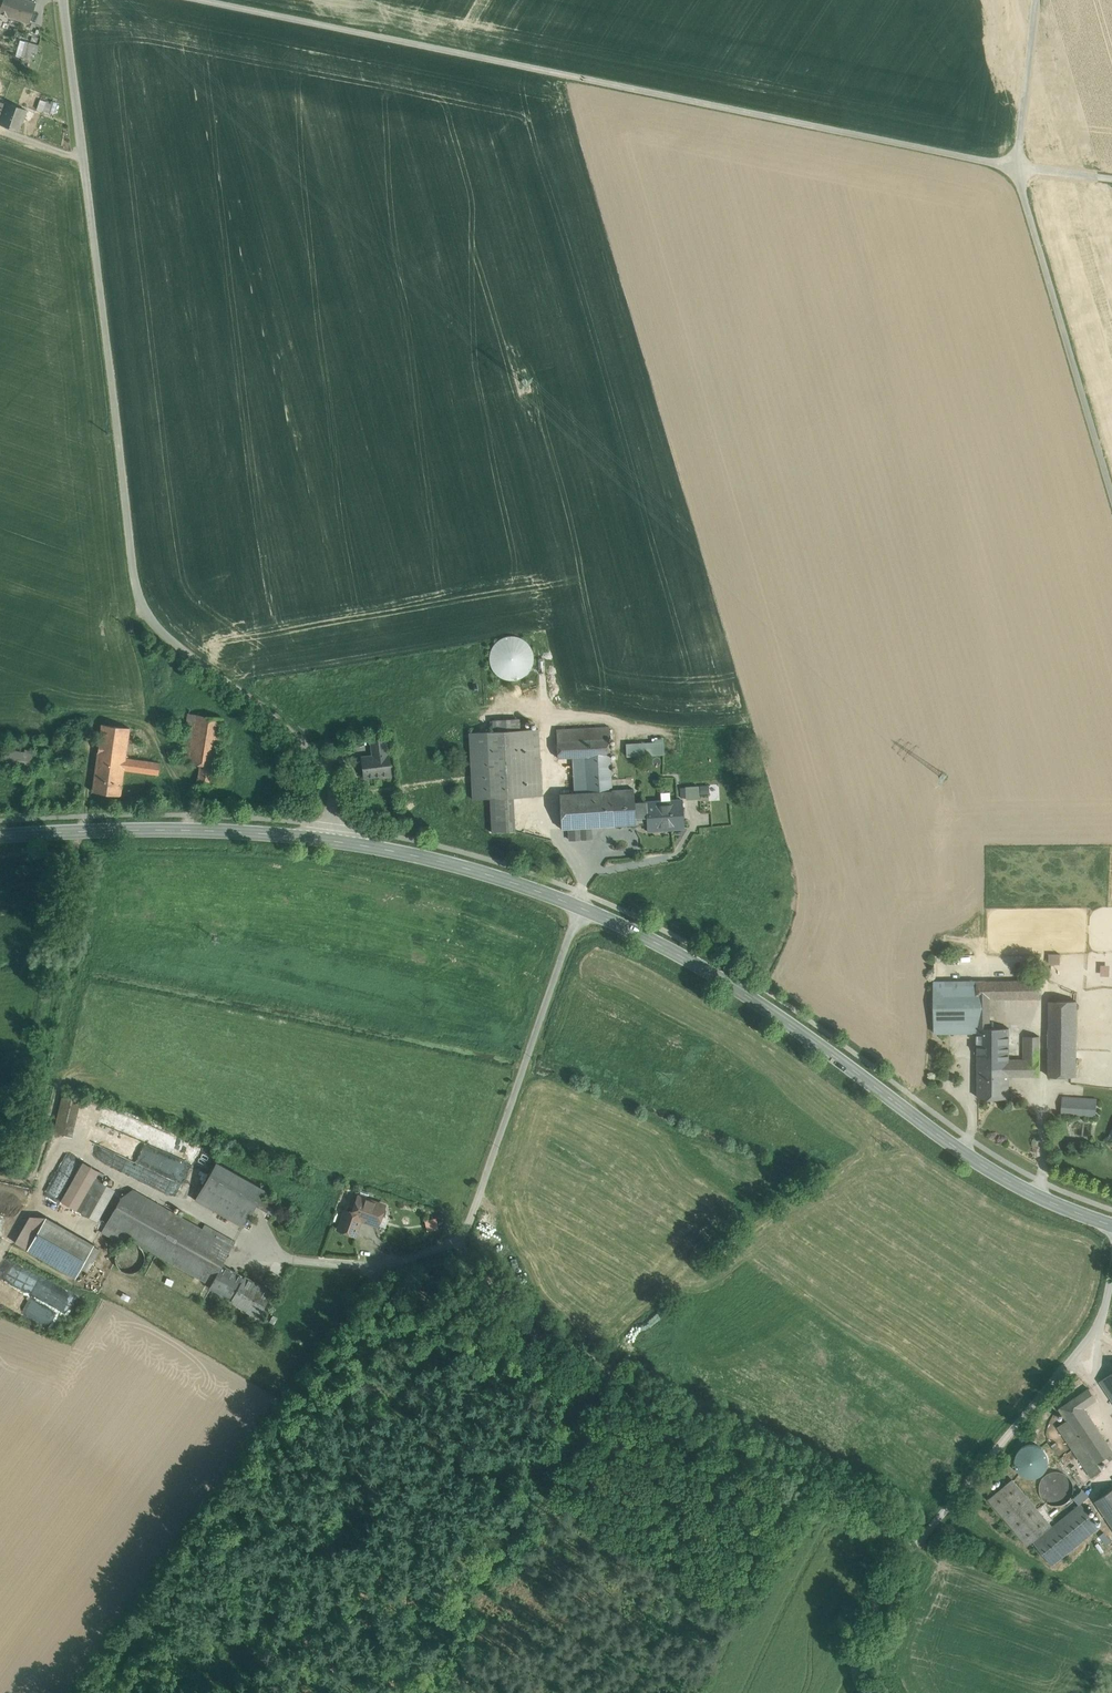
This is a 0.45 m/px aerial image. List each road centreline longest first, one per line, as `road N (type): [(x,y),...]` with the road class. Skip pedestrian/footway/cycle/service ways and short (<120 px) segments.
road 1 (unclassified): [(333,840),(332,772),(173,643),(149,618),(136,583),(62,0)]
road 2 (secondary): [(1111,1224),(1036,1195),(960,1150),(790,1024),(654,941),(497,877),(333,840)]
road 3 (unclassified): [(202,0),(1017,166)]
road 4 (track): [(458,1241),(506,1298),(608,1369),(870,1497),(903,1528),(910,1549)]
road 5 (unclassified): [(1111,1275),(1100,1325),(889,1580),(855,1651),(864,1692)]
road 6 (track): [(414,1692),(608,1369)]
road 7 (unclassified): [(1017,166),(1111,493)]
road 8 (secondary): [(333,840),(177,829),(0,835)]
road 9 (unclassified): [(1036,0),(1017,166)]

